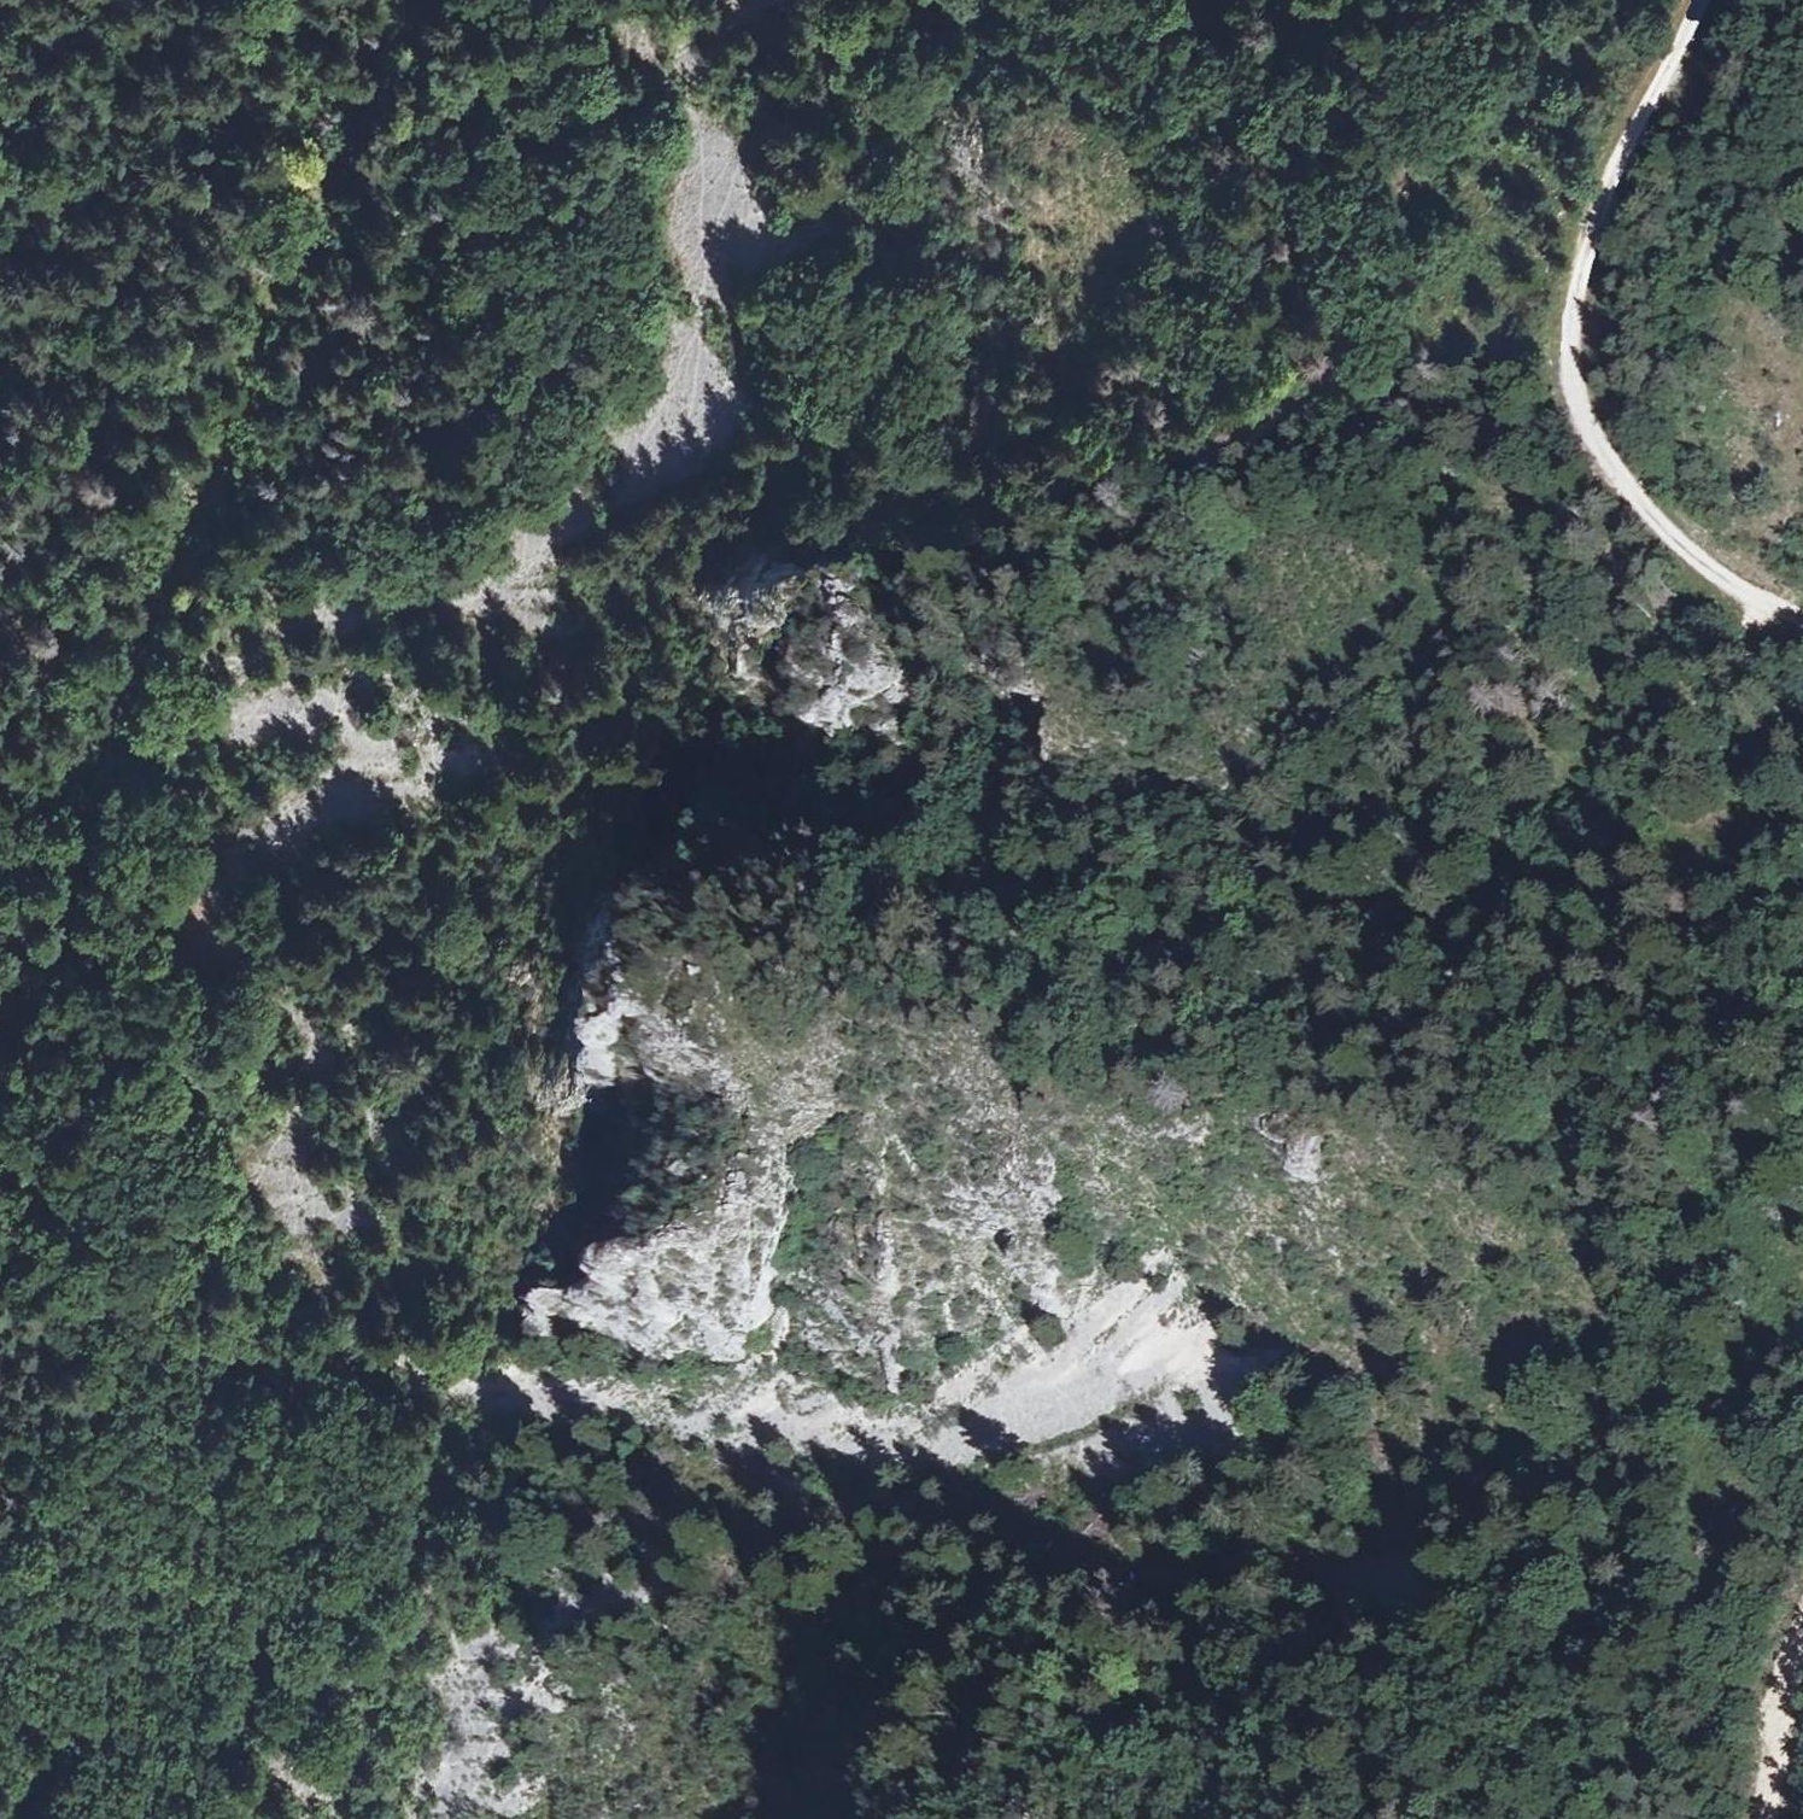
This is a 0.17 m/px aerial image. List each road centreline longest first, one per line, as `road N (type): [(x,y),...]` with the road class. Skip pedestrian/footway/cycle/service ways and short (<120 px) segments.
road 1 (track): [(1693,0),(1584,200),(1564,274),(1556,357),(1585,442),(1628,497),(1698,562),(1802,620)]
road 2 (track): [(1802,1621),(1763,1818)]

